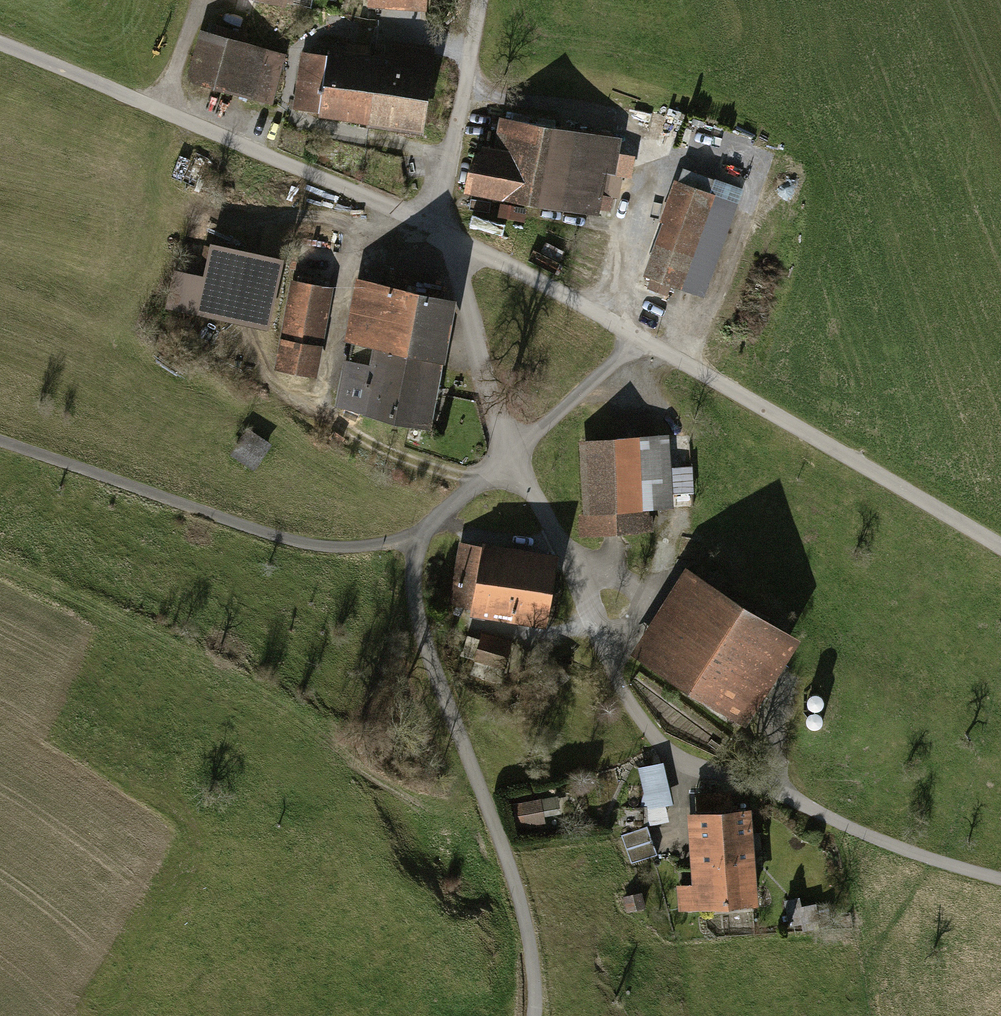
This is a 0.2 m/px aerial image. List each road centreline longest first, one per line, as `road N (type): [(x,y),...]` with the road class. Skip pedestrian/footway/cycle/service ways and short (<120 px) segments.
road 1 (residential): [(1000,543),(440,226),(480,0)]
road 2 (track): [(1000,879),(675,754),(629,704),(578,572),(510,446),(640,339)]
road 3 (track): [(440,226),(469,297),(510,446),(416,537),(415,595),(505,841),(533,951),(537,1015)]
road 4 (track): [(440,226),(0,40)]
road 5 (track): [(0,441),(287,541),(354,552),(416,537)]

